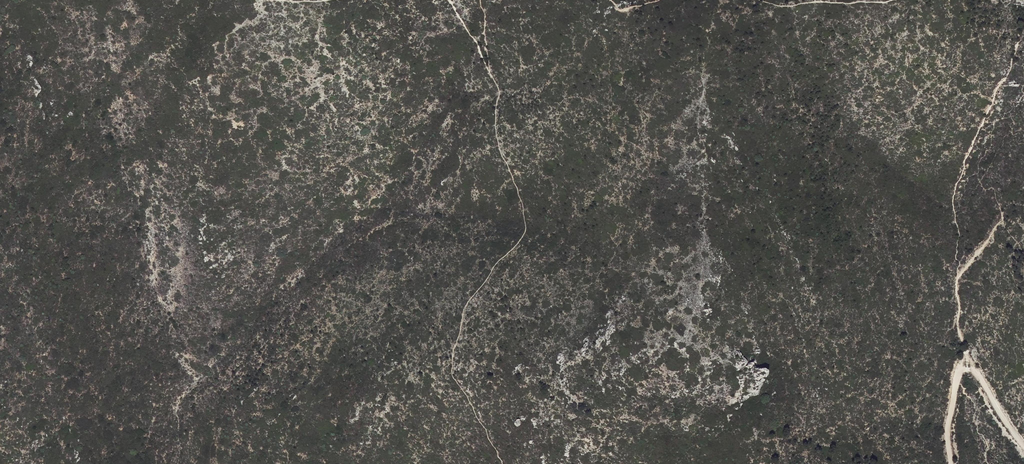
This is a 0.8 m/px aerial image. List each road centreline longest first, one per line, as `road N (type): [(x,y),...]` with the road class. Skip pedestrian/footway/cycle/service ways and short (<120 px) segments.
road 1 (track): [(951,463),(947,433),(961,370),(976,372),(1023,445)]

